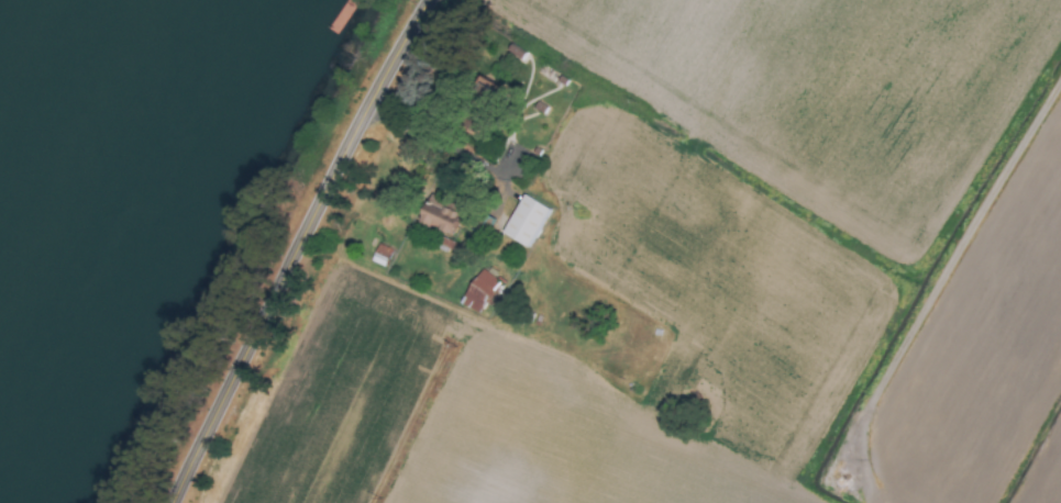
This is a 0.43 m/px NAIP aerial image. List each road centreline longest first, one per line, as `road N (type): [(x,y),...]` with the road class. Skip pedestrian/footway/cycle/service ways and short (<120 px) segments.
road 1 (secondary): [(434,0),(182,502)]
road 2 (track): [(1060,91),(860,421),(852,455),(860,502)]

